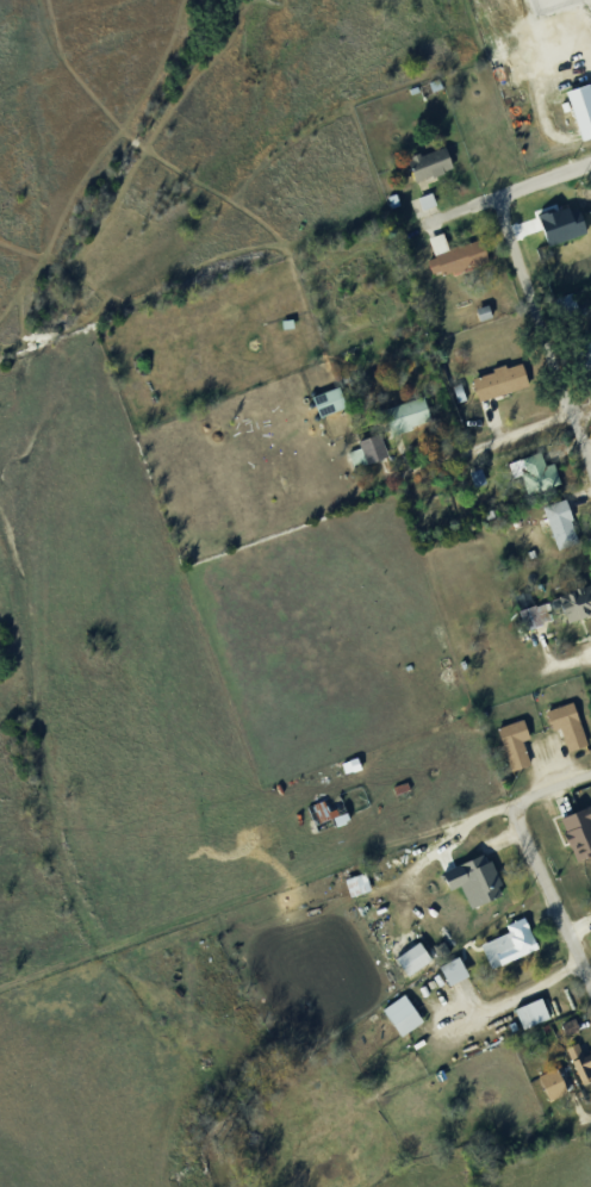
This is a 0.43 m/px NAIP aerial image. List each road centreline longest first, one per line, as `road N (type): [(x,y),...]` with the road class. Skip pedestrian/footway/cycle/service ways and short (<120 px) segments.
road 1 (residential): [(590,470),(497,195)]
road 2 (residential): [(377,483),(590,404)]
road 3 (residential): [(590,981),(518,831),(522,802)]
road 4 (residential): [(590,160),(422,225)]

